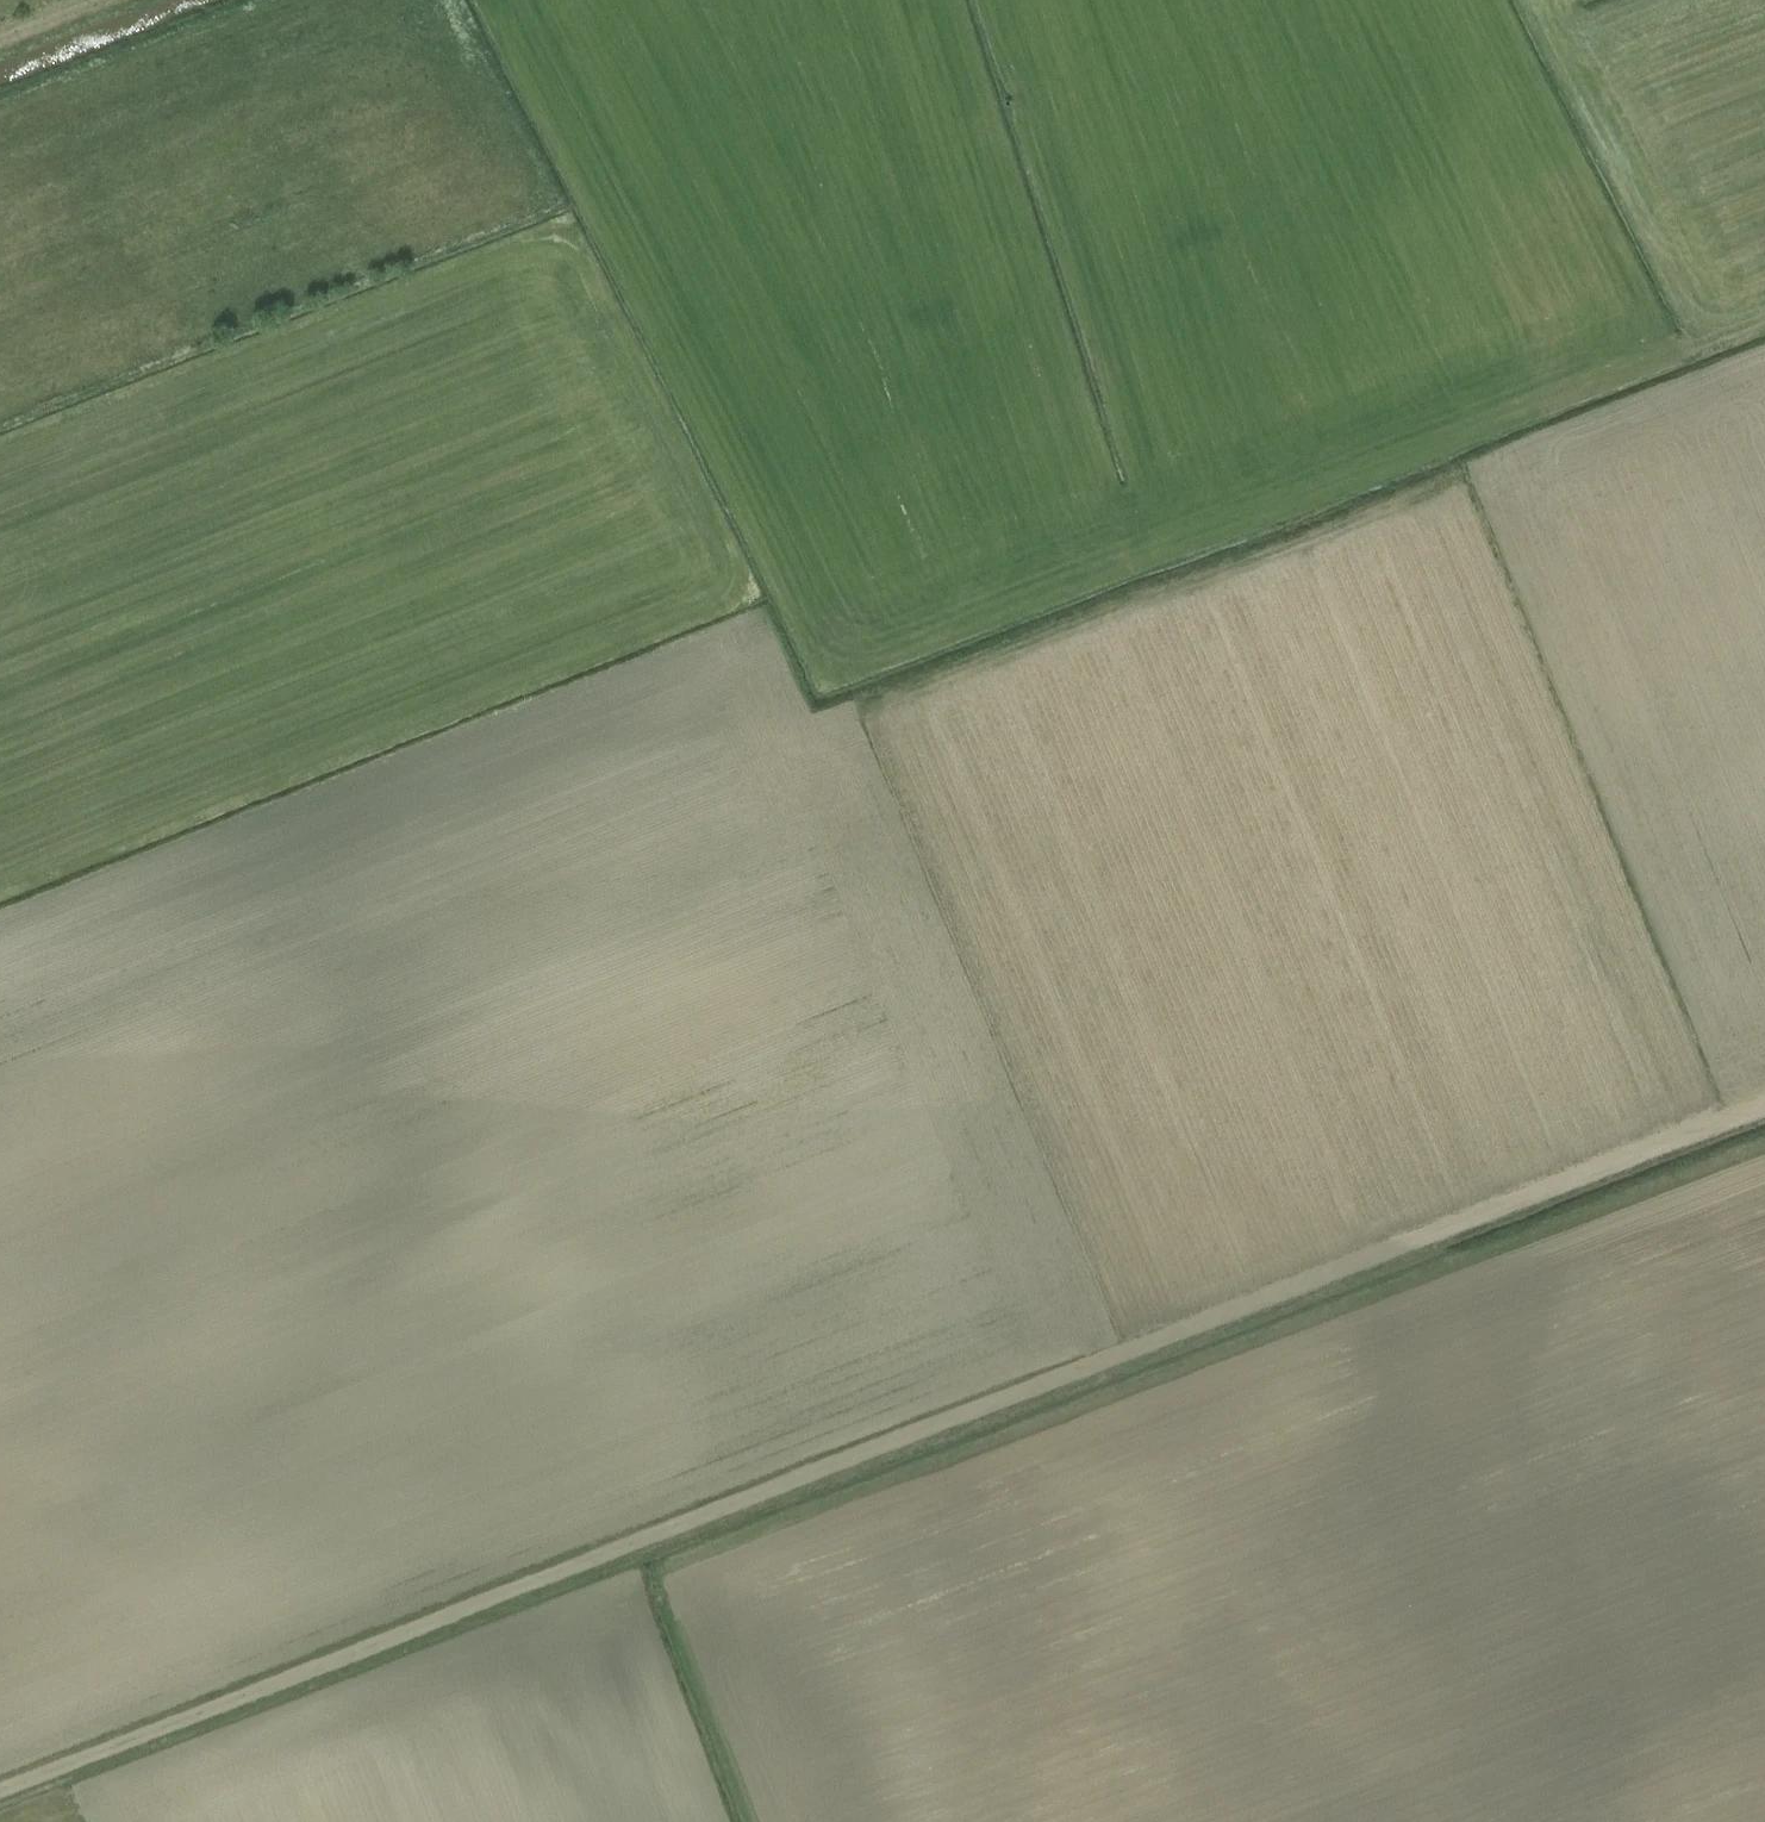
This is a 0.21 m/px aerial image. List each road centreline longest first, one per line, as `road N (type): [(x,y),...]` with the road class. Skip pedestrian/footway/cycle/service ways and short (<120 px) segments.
road 1 (track): [(0,1791),(1764,1107)]

